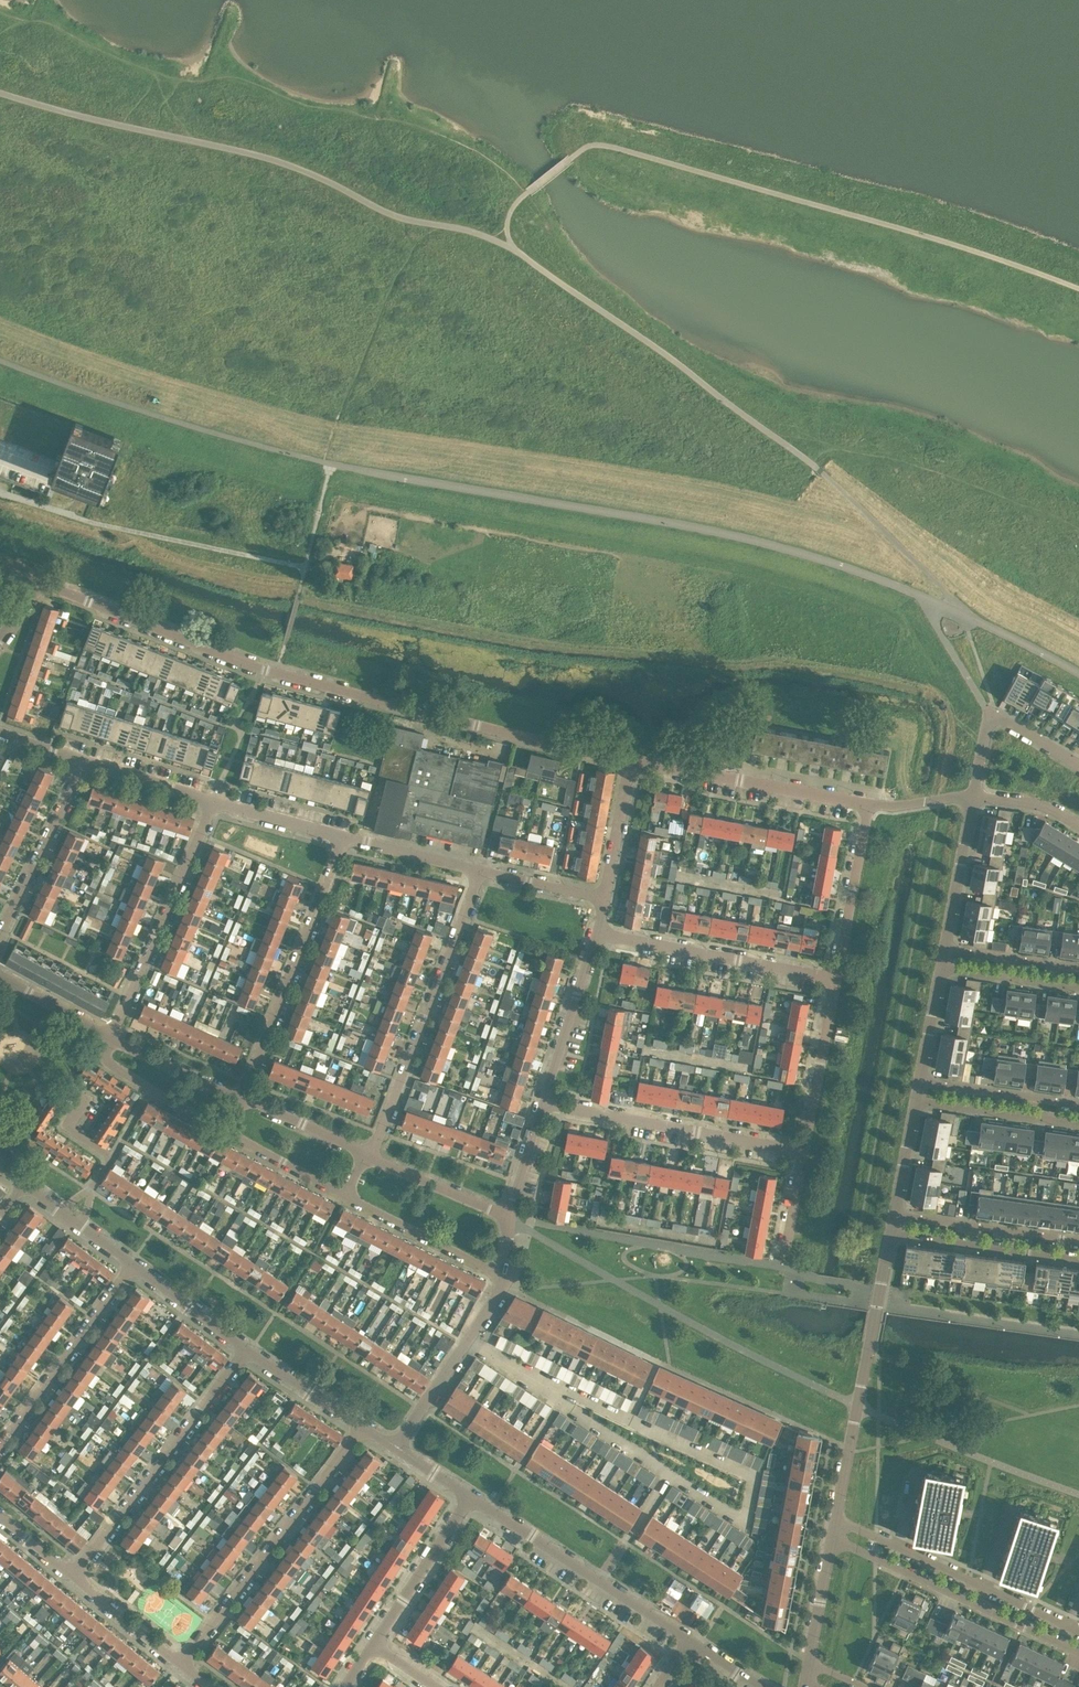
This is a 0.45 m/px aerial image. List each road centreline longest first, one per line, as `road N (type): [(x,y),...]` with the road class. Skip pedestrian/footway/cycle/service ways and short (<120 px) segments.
road 1 (residential): [(631,760),(264,669),(43,580)]
road 2 (residential): [(483,871),(368,1156)]
road 3 (residential): [(180,1664),(363,1424)]
road 4 (residential): [(836,1518),(891,1234)]
road 5 (residential): [(247,1351),(74,1576)]
road 6 (residential): [(239,1098),(342,835)]
road 7 (residential): [(833,1540),(1078,1655)]
road 8 (residential): [(1078,1636),(836,1518)]
road 9 (residential): [(802,1154),(544,1101)]
road 10 (residential): [(688,1640),(470,1496)]
road 11 (residential): [(214,804),(109,1036)]
road 12 (residential): [(835,980),(595,933)]
road 13 (residential): [(868,806),(631,760)]
road 14 (residential): [(0,1446),(134,1264)]
road 15 (residential): [(398,1447),(503,1280)]
road 16 (residential): [(891,1234),(1078,1261)]
road 17 (residential): [(0,930),(84,761)]
road 18 (residential): [(974,796),(989,714),(1078,766)]
road 19 (residential): [(1078,1242),(895,1215)]
road 20 (residential): [(373,1645),(470,1496)]
road 21 (residential): [(802,1154),(835,980)]
road 22 (residential): [(835,980),(868,806)]
road 23 (residential): [(349,1195),(503,1280)]
road 24 (residential): [(544,1101),(595,933)]
road 25 (residential): [(916,1102),(1078,1124)]
road 26 (residential): [(109,1036),(107,1060),(115,1068),(227,1130)]
road 27 (residential): [(1078,1104),(920,1081)]
road 28 (residential): [(946,951),(974,796)]
road 29 (residential): [(507,1218),(368,1156)]
road 30 (residential): [(483,871),(342,835)]
road 31 (residential): [(605,902),(631,760)]
road 32 (residential): [(239,1098),(109,1036)]
road 33 (residential): [(134,1264),(247,1351)]
road 34 (residential): [(368,1156),(239,1098)]
road 35 (residential): [(227,1130),(349,1195)]
road 36 (residential): [(180,1664),(74,1576)]
road 37 (residential): [(942,968),(1078,989)]
road 38 (residential): [(363,1424),(247,1351)]
road 39 (residential): [(214,804),(84,761)]
road 40 (residential): [(1078,970),(946,951)]
road 41 (residential): [(342,835),(214,804)]
road 42 (residential): [(605,902),(483,871)]
road 43 (residential): [(109,1036),(0,976)]
road 44 (residential): [(810,1662),(833,1540)]
road 45 (residential): [(507,1218),(544,1101)]

